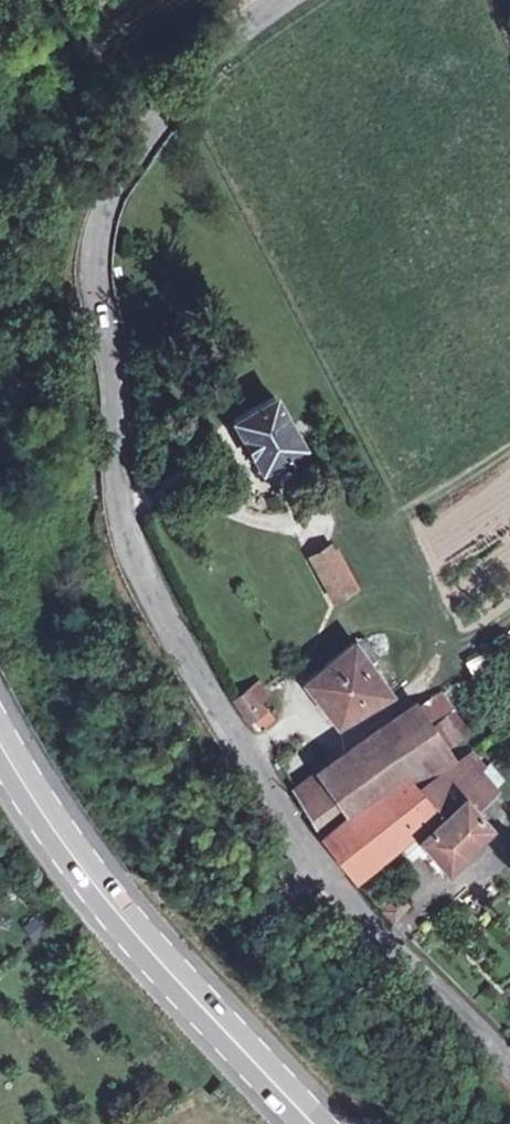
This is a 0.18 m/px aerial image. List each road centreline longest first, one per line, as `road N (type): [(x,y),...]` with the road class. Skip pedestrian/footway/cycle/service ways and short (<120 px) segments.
road 1 (residential): [(509,1062),(364,929),(281,824),(183,647),(127,520),(91,225),(138,147)]
road 2 (secondary): [(0,739),(110,902),(314,1123)]
road 3 (residential): [(273,0),(225,42),(138,147)]

